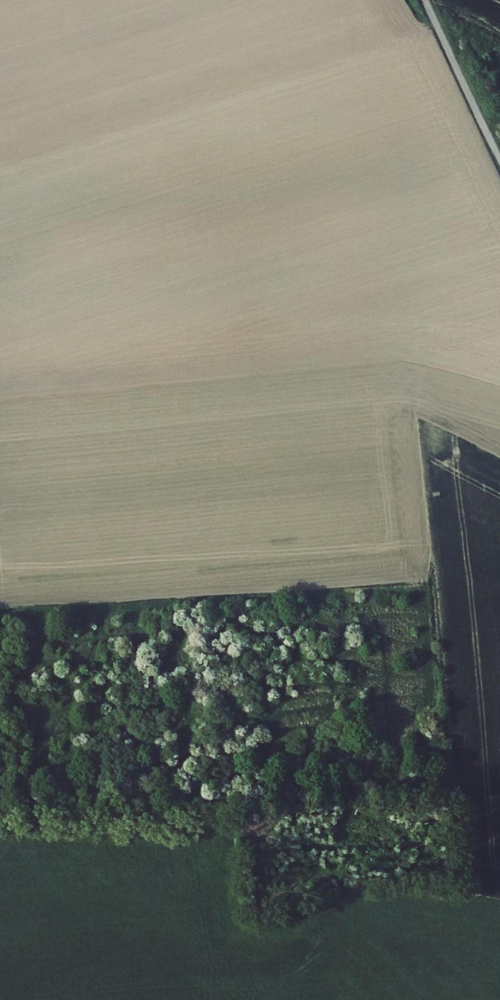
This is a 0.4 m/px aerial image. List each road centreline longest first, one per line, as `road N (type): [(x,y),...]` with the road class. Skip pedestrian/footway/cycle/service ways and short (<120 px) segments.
road 1 (track): [(426,0),(499,159)]

